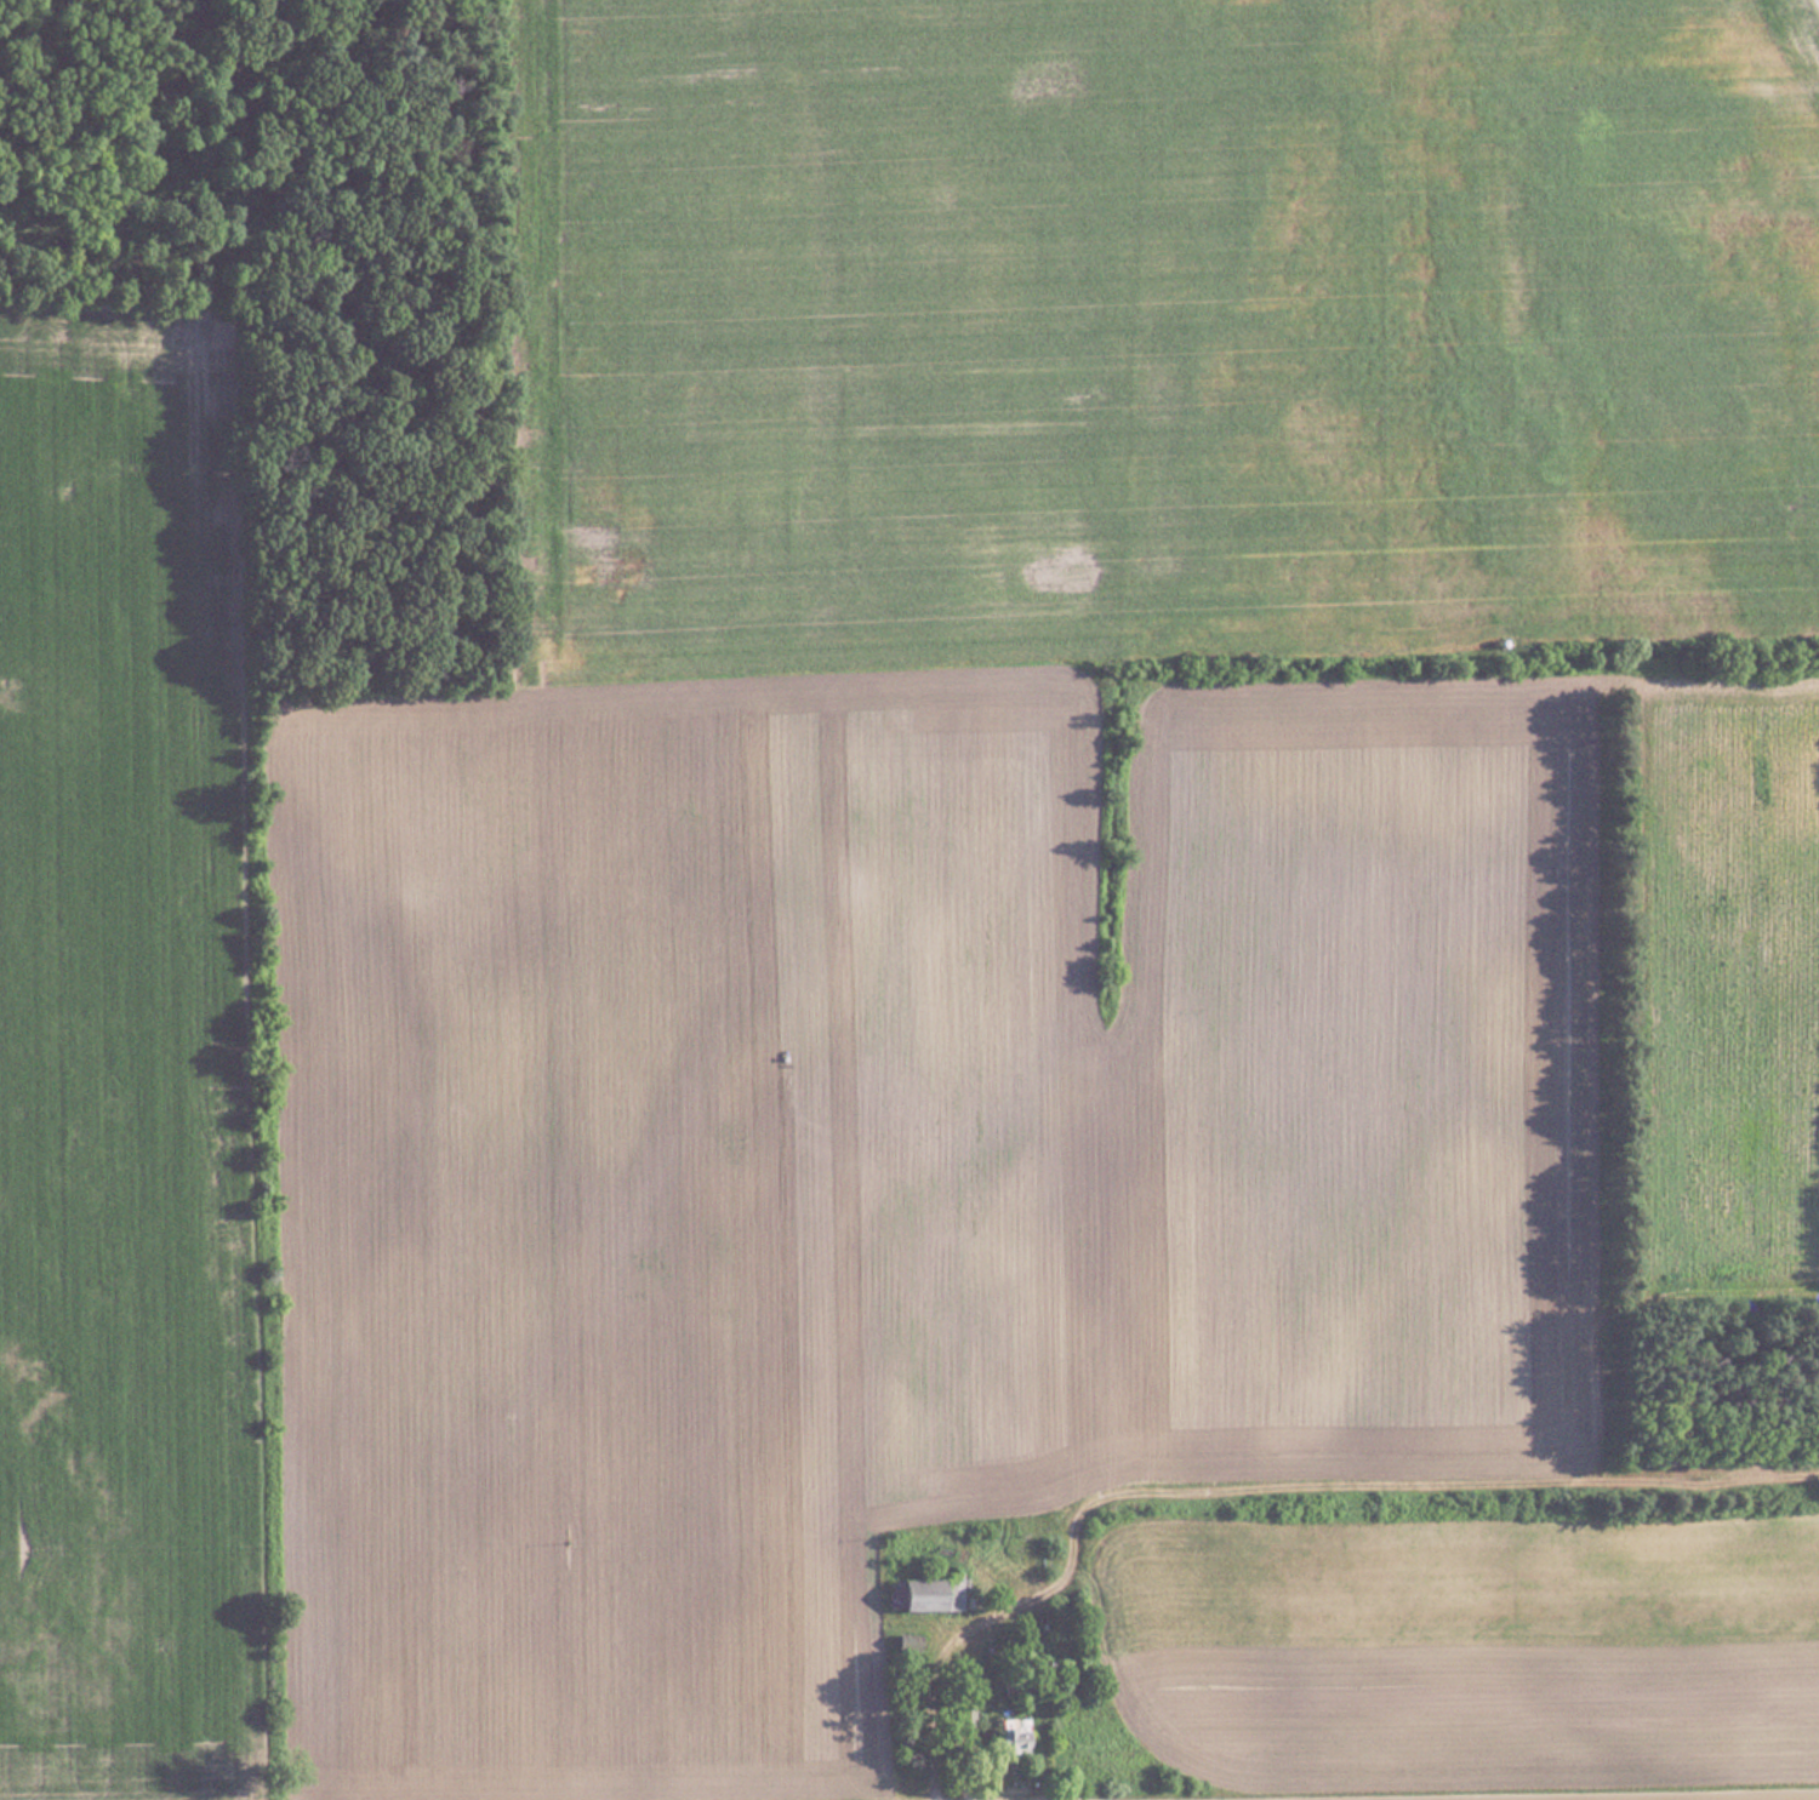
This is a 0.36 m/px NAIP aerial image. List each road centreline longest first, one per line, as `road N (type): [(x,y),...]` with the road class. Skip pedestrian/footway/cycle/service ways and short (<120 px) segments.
road 1 (residential): [(1641,1799),(1818,1796)]

